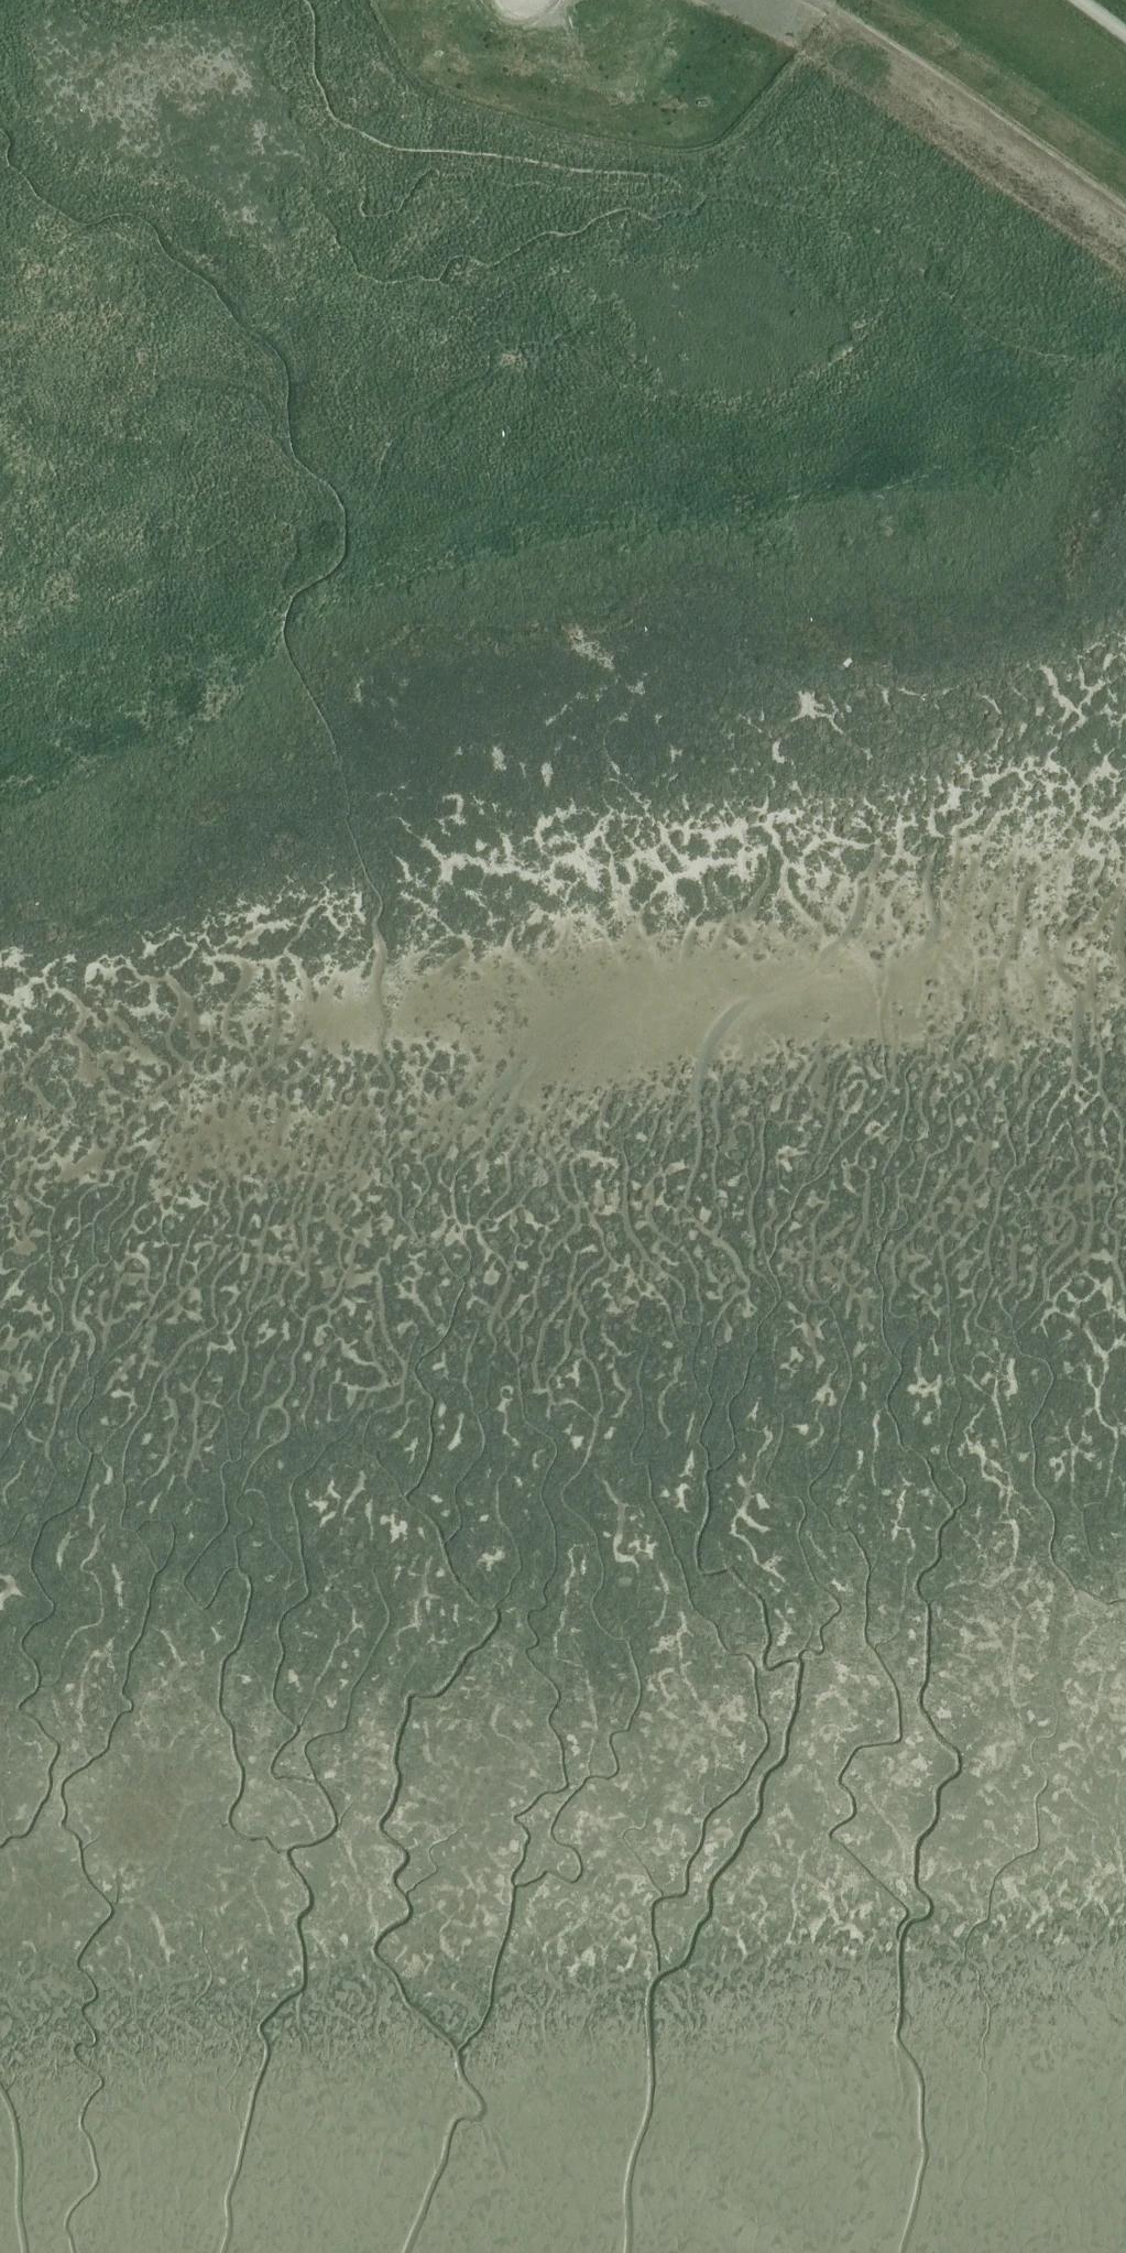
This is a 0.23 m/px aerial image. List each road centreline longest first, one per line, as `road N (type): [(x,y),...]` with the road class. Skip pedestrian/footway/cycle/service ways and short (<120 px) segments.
road 1 (track): [(1125,209),(880,39),(783,0)]

